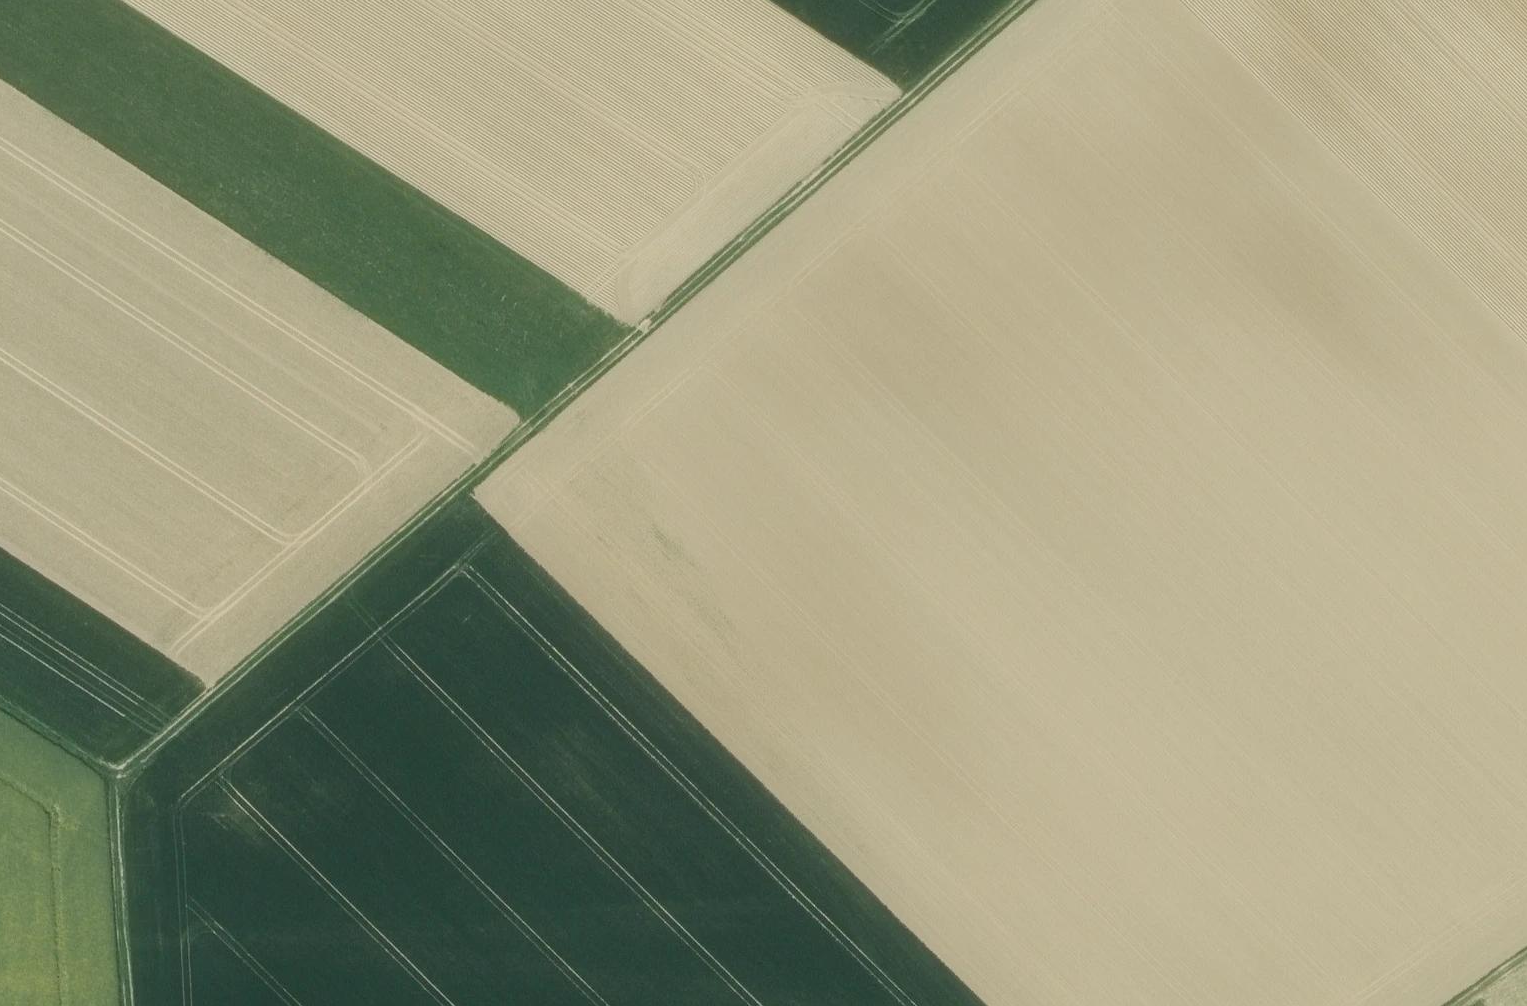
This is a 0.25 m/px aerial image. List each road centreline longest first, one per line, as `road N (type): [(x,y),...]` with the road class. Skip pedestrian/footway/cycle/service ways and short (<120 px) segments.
road 1 (track): [(1027,0),(129,787)]
road 2 (track): [(137,1005),(129,787),(0,698)]

